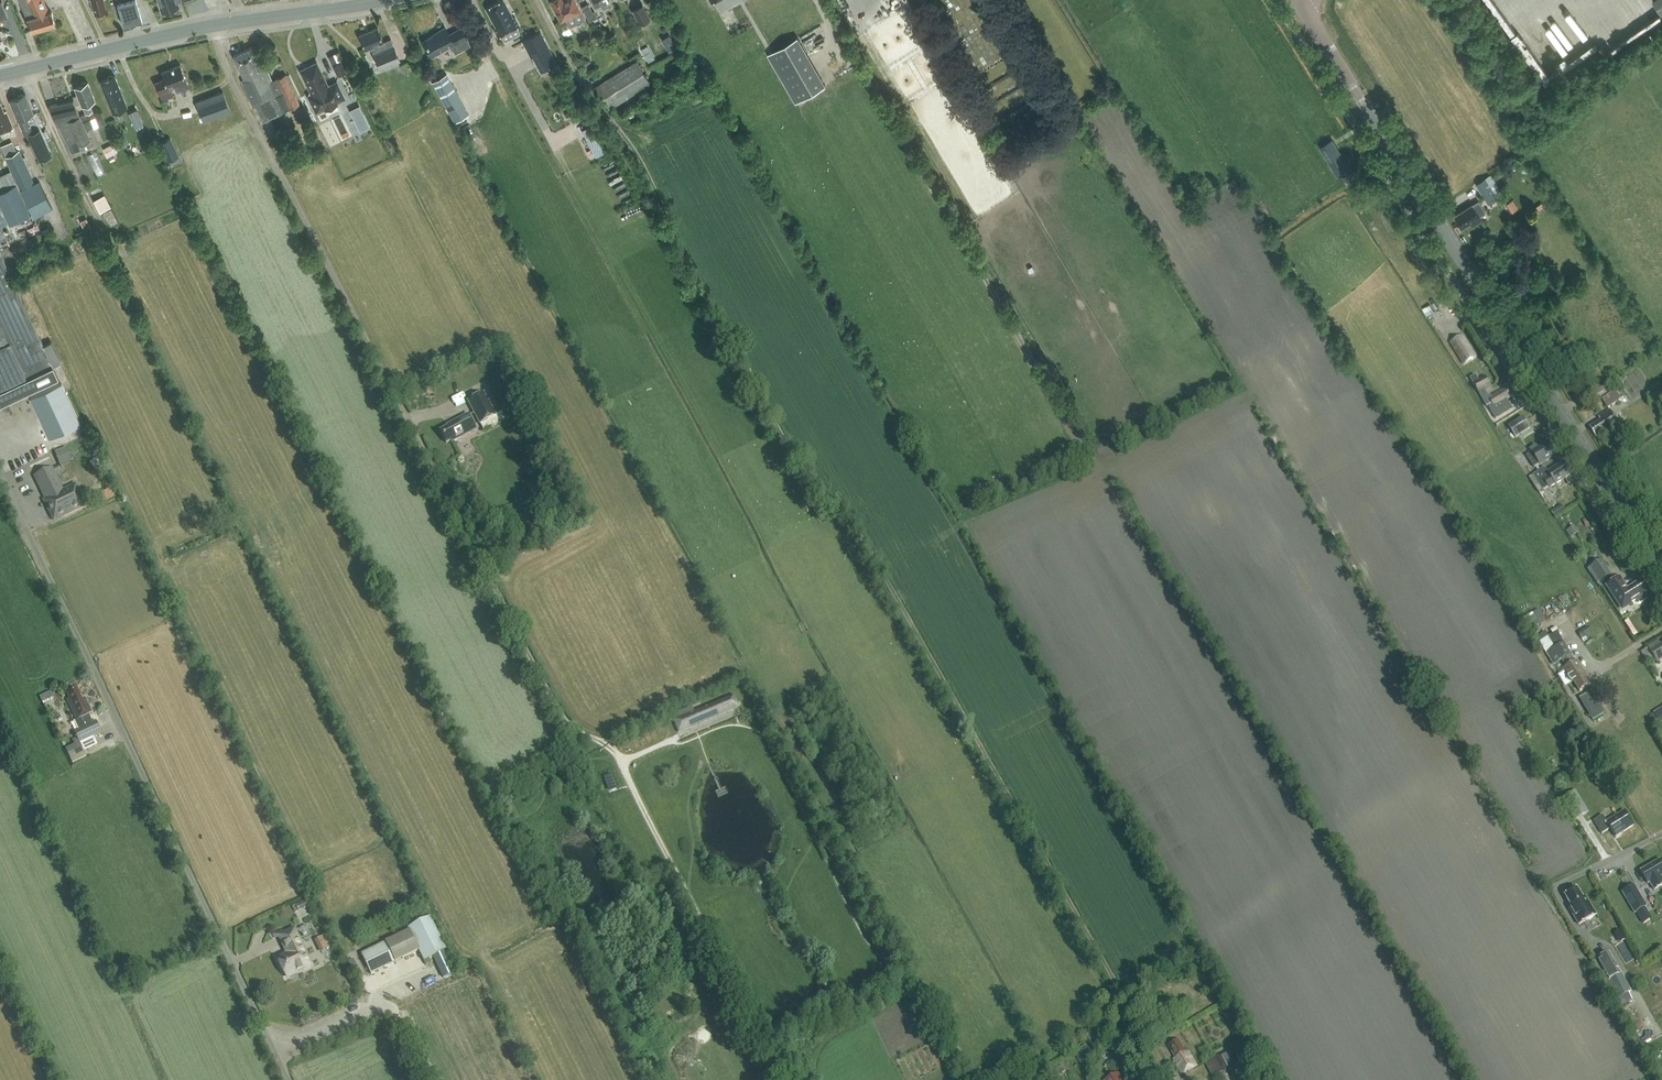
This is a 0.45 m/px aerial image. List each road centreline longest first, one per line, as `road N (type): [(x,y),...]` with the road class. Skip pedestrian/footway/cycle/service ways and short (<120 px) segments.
road 1 (track): [(1137,1020),(850,518),(798,464),(634,148),(597,106),(539,0)]
road 2 (track): [(208,27),(566,732),(605,746),(621,765)]
road 3 (secondary): [(1661,572),(1300,1)]
road 4 (unclassified): [(0,474),(286,1079)]
road 5 (secondary): [(0,76),(208,27),(388,0)]
road 6 (track): [(621,765),(781,1079)]

